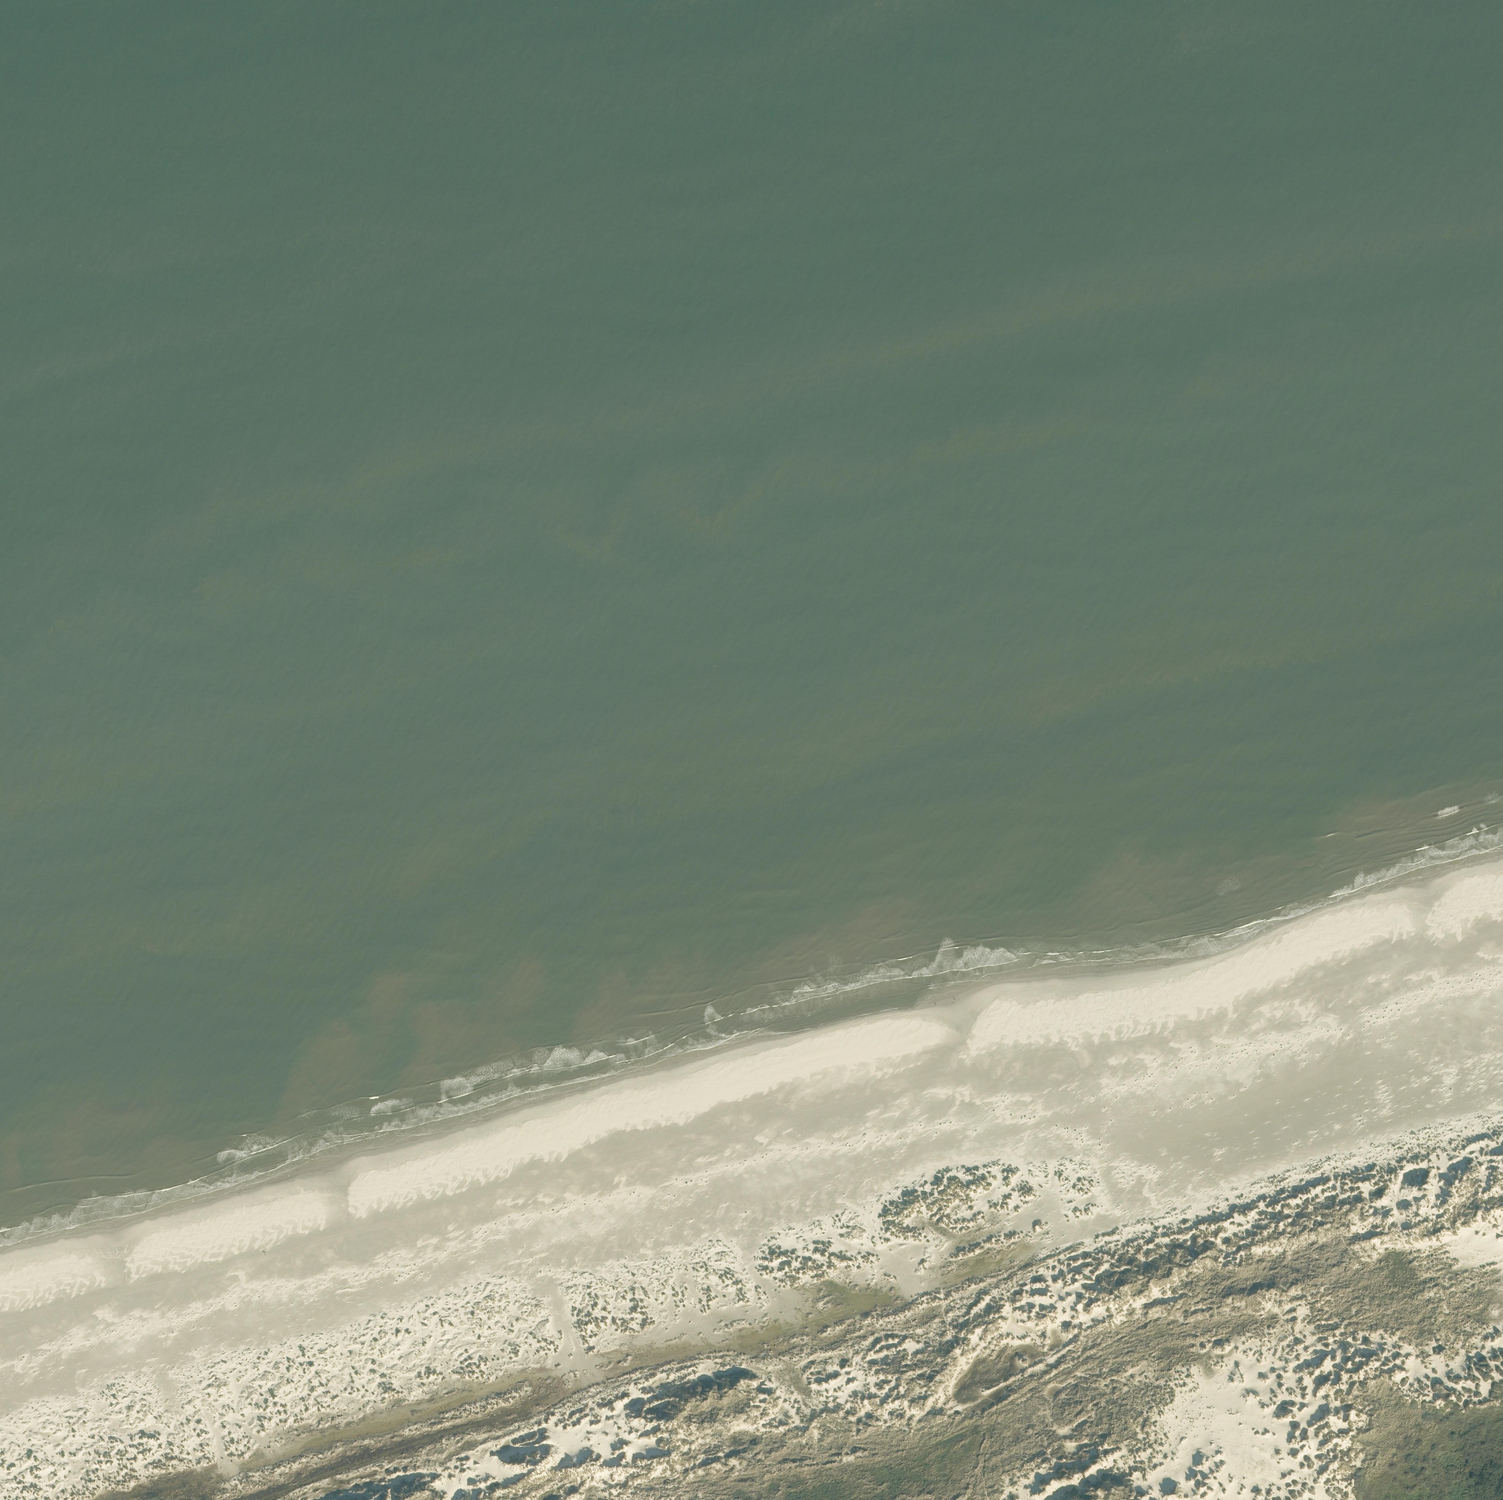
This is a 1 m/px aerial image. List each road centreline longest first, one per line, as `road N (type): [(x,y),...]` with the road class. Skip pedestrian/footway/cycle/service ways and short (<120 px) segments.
road 1 (track): [(1502,1412),(1475,1411),(1452,1424),(1371,1499)]

